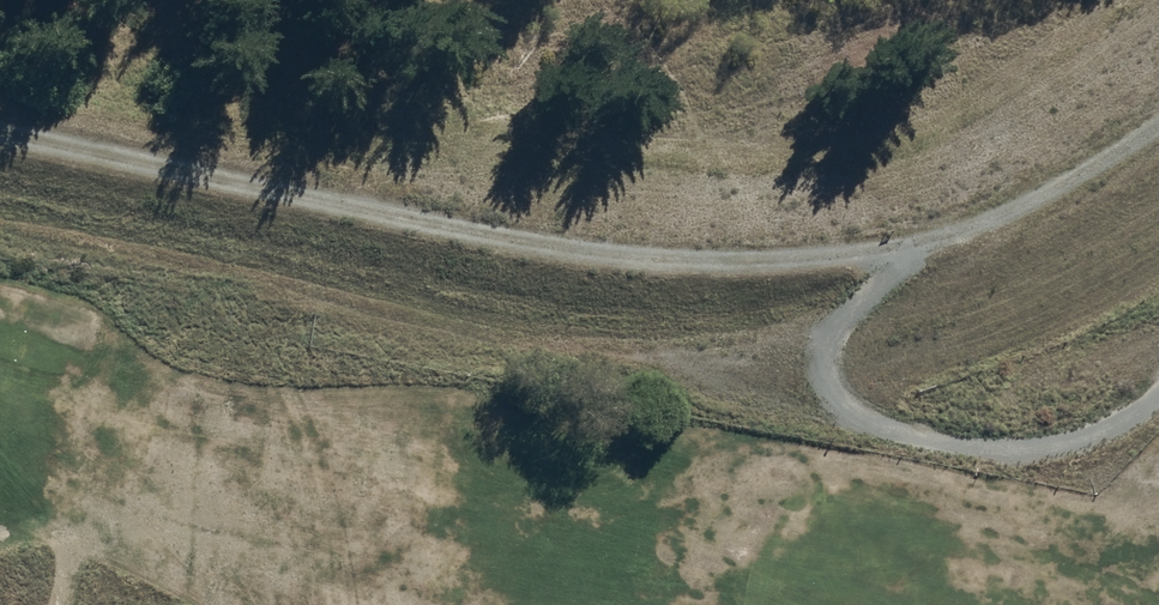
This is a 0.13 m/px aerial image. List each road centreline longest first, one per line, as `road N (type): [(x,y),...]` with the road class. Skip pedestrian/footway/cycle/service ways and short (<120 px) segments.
road 1 (track): [(0,133),(576,251),(683,260),(919,248),(1068,186),(1158,128)]
road 2 (track): [(0,232),(670,361),(815,408),(832,402)]
road 3 (track): [(919,248),(830,333),(824,367),(832,402),(871,428),(930,445),(1043,454),(1112,430),(1158,393)]

